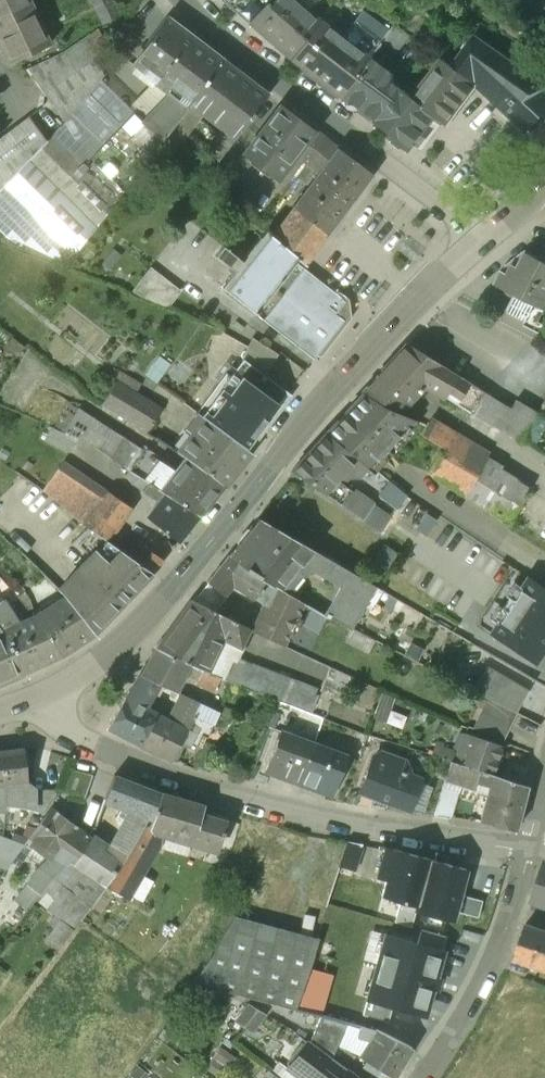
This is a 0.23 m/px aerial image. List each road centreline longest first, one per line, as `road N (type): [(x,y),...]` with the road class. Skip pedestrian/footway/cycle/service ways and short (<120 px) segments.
road 1 (secondary): [(48,693),(100,660),(158,608),(374,343),(483,236)]
road 2 (residential): [(48,693),(60,721),(86,744),(156,776),(303,816),(529,848)]
road 3 (residential): [(483,236),(214,34),(190,0)]
road 4 (residential): [(421,1077),(490,973),(529,848)]

